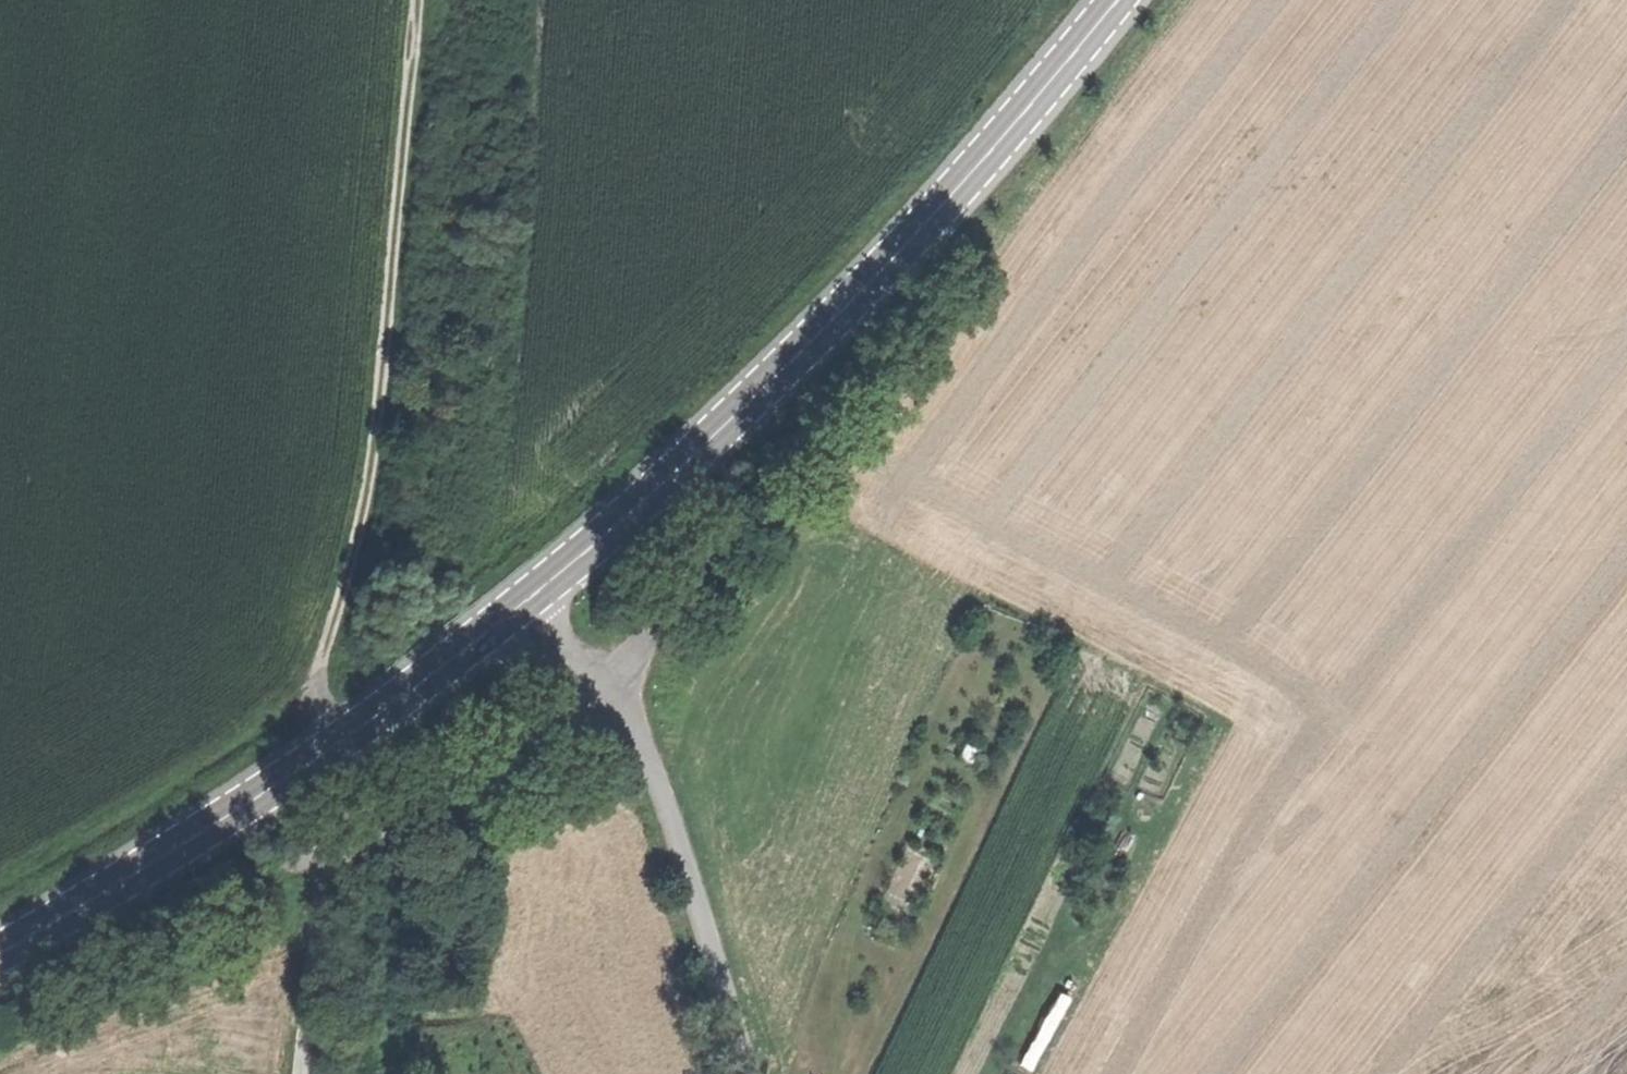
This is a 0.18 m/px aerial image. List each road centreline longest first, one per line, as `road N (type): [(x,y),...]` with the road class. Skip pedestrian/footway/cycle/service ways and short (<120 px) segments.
road 1 (secondary): [(1116,0),(945,203),(811,342),(525,600)]
road 2 (track): [(417,0),(381,403),(363,517),(318,693),(352,767)]
road 3 (secondary): [(525,600),(338,743),(0,952)]
road 4 (unclassified): [(750,1073),(660,791),(636,742),(525,600)]

